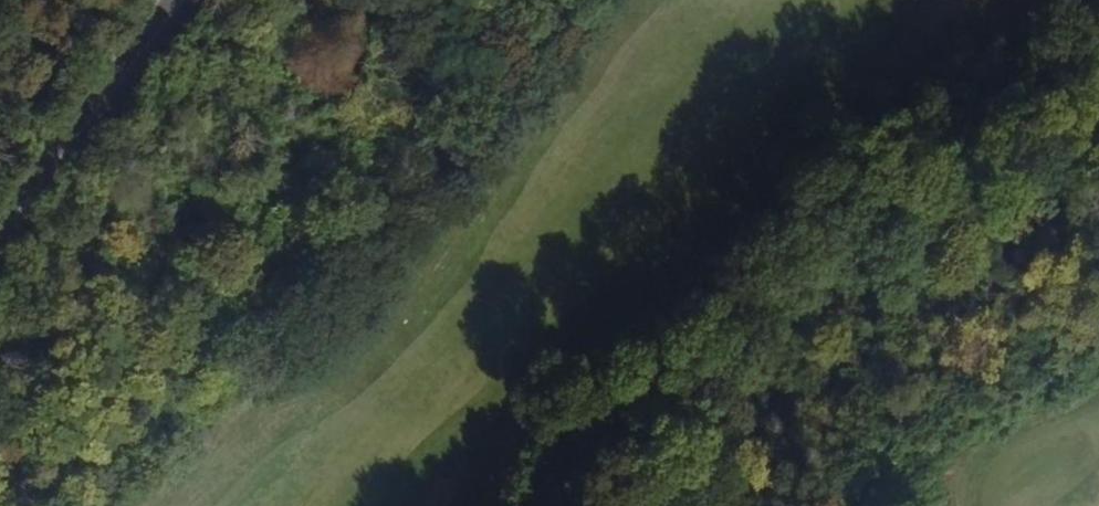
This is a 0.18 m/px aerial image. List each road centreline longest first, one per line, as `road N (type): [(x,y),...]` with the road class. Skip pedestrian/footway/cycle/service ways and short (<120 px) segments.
road 1 (secondary): [(0,234),(182,0)]

